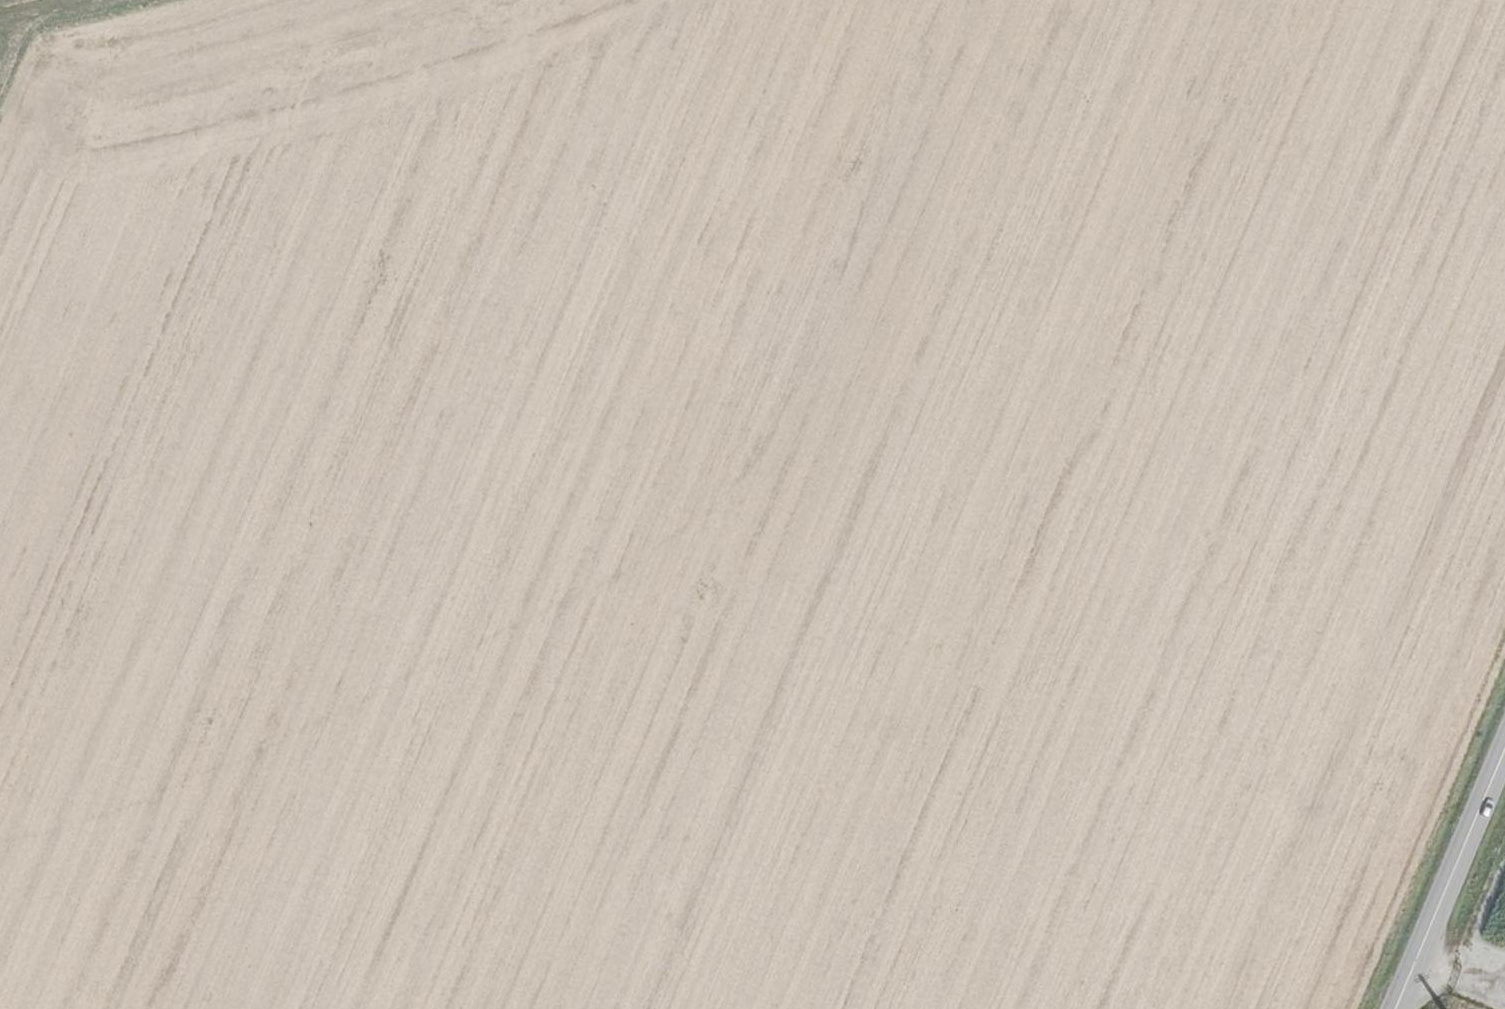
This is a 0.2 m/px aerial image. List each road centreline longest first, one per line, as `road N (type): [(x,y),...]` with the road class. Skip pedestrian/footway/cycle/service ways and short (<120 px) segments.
road 1 (secondary): [(1399,1008),(1504,762)]

